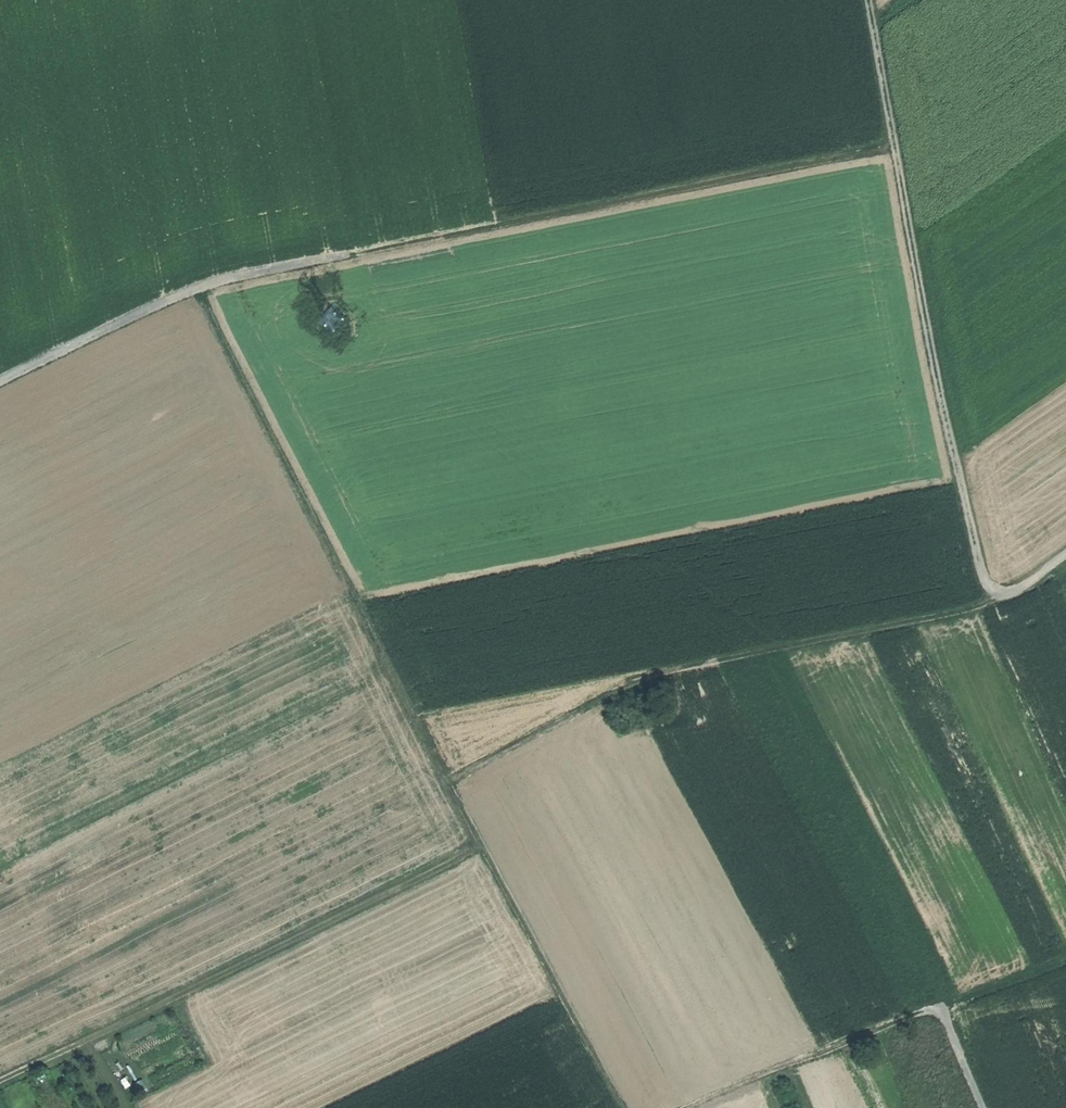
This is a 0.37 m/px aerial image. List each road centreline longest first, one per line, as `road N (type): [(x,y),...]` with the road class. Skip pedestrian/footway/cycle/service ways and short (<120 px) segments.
road 1 (track): [(208,281),(461,776),(626,687),(691,665),(991,605)]
road 2 (track): [(0,384),(208,281),(895,144)]
road 3 (track): [(869,0),(938,383),(991,605)]
road 4 (track): [(0,1079),(495,842)]
road 5 (track): [(1065,961),(698,1107)]
road 6 (track): [(461,776),(630,1107)]

